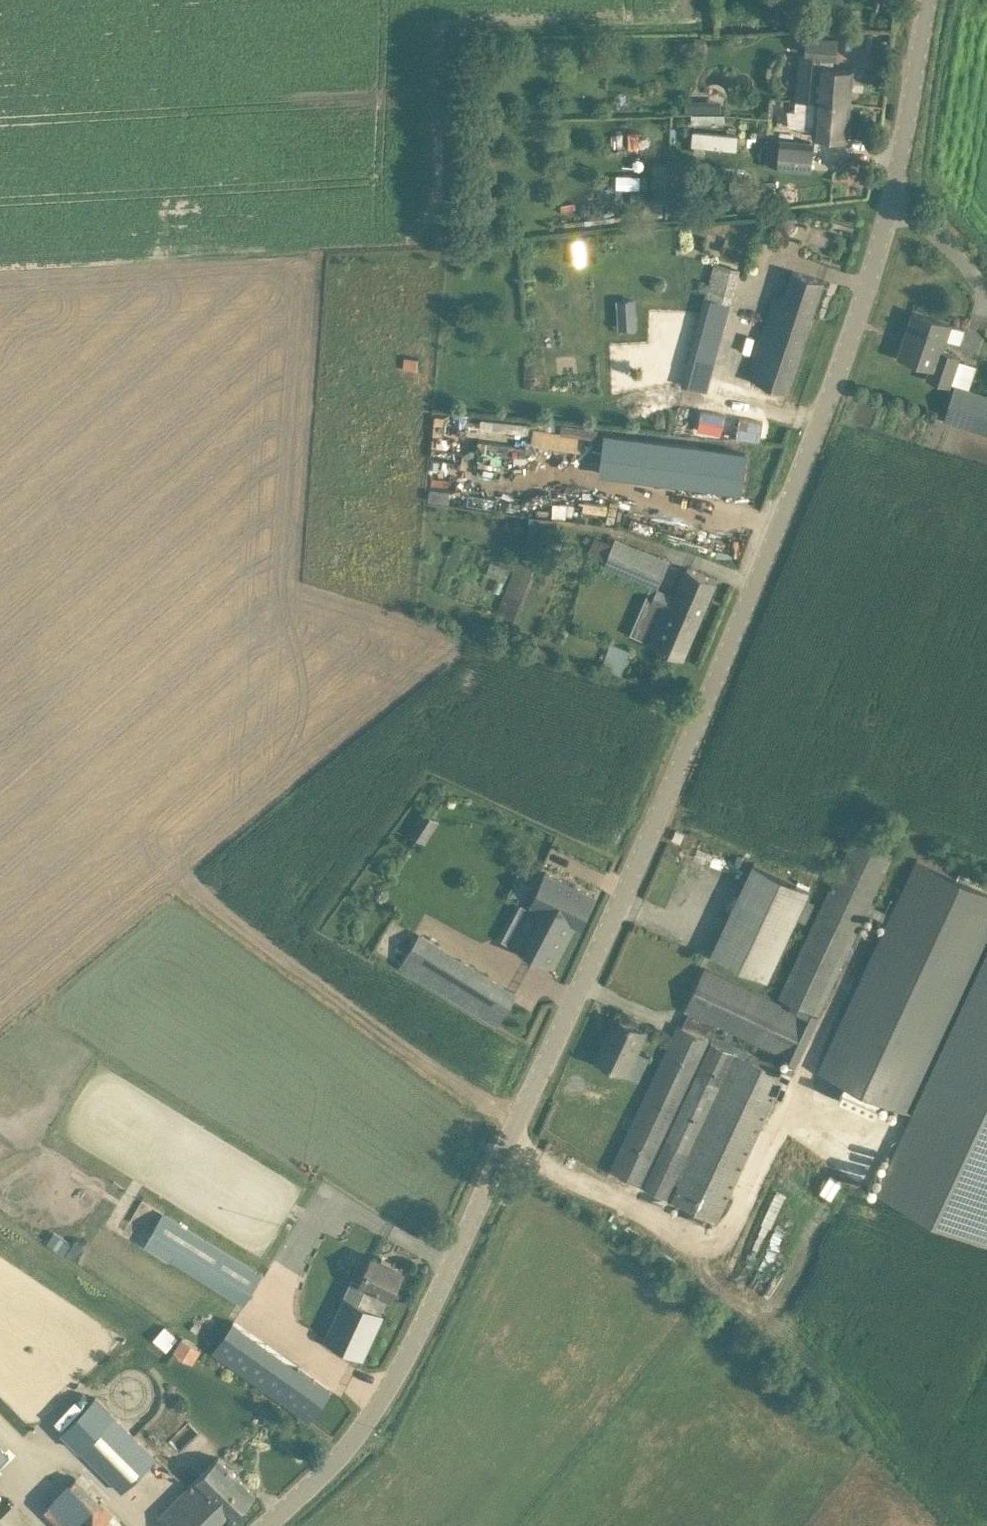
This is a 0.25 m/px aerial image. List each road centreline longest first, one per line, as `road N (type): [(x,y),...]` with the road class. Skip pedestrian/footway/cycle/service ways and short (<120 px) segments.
road 1 (unclassified): [(265,1525),(328,1471),(408,1354),(730,635),(863,292),(901,153),(926,0)]

